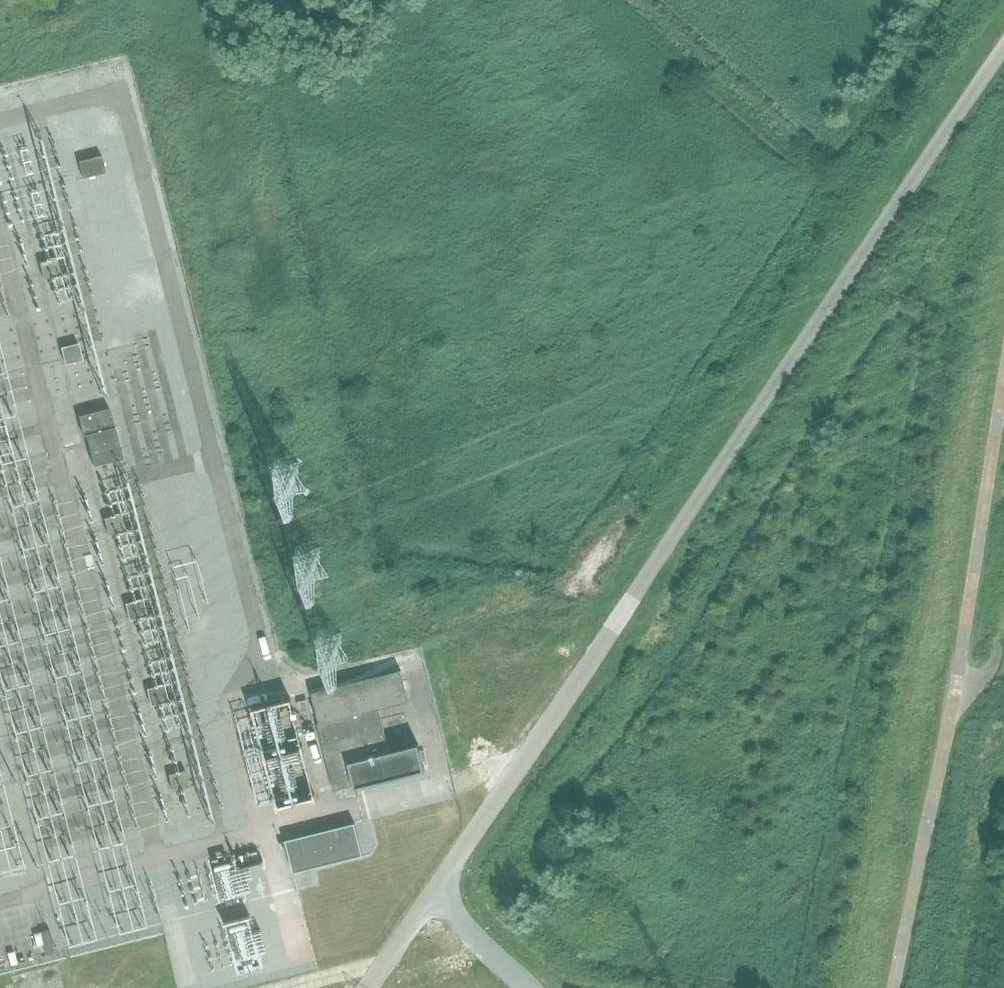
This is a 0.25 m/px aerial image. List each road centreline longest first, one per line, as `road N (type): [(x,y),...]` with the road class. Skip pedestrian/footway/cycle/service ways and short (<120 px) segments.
road 1 (unclassified): [(1003,55),(431,891)]
road 2 (unclassified): [(533,987),(431,891)]
road 3 (unclassified): [(431,891),(360,987)]

